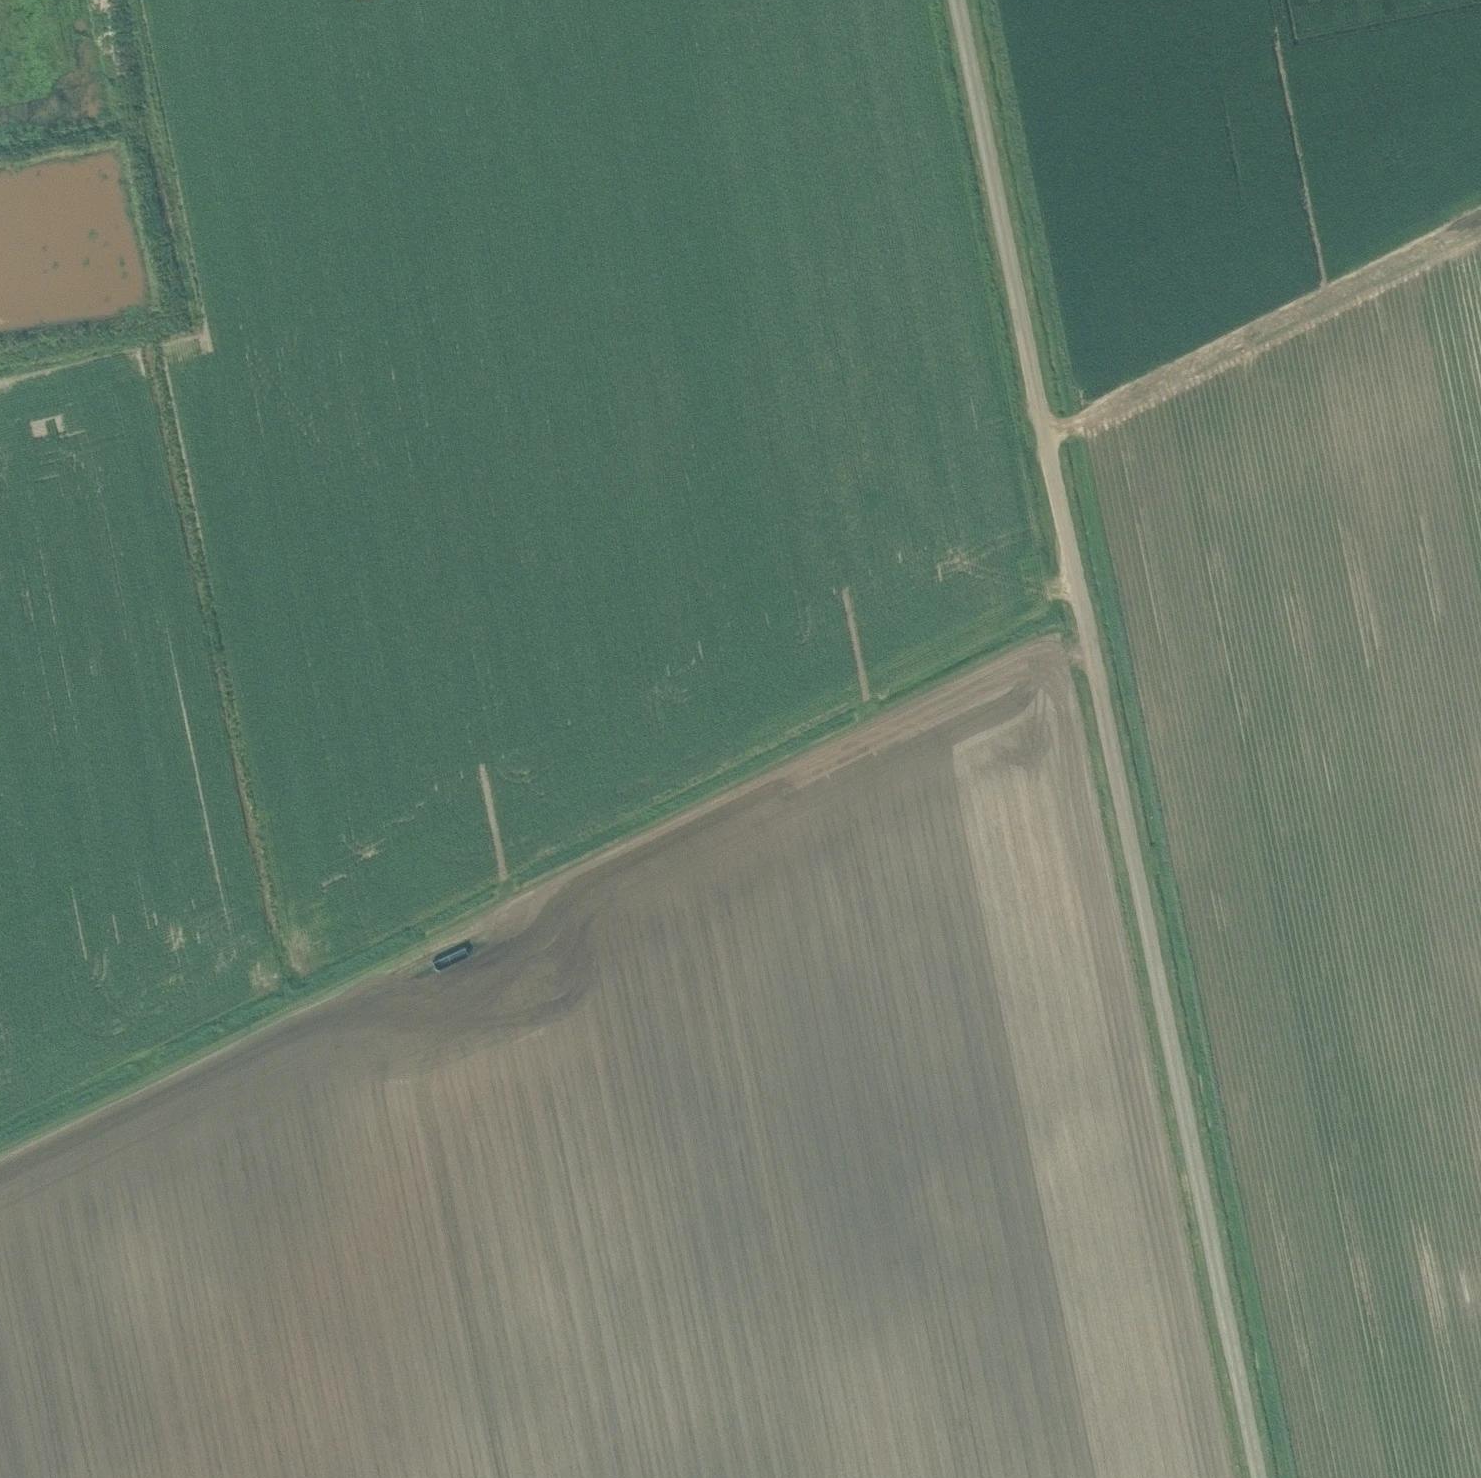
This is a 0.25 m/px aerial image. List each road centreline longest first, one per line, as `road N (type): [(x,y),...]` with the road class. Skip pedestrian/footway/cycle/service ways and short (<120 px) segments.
road 1 (track): [(1265,1477),(962,0)]

